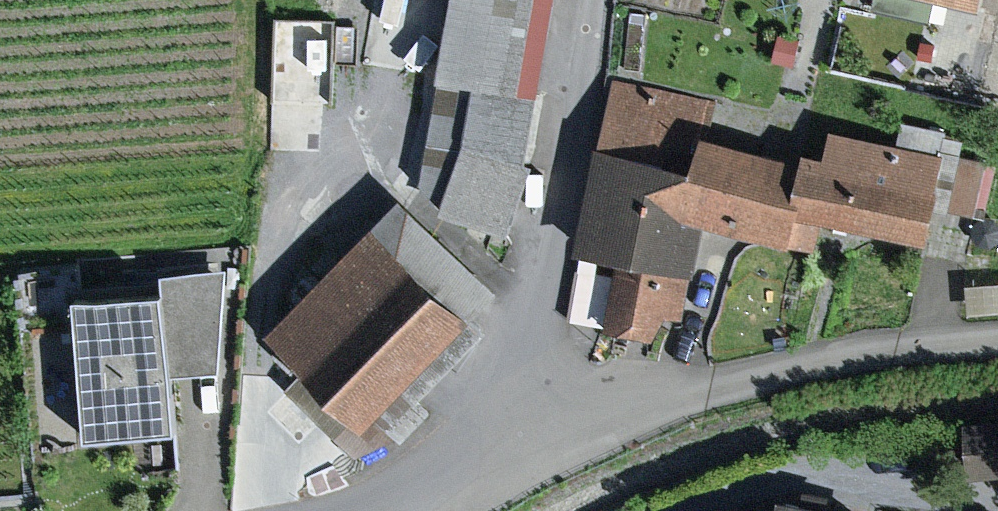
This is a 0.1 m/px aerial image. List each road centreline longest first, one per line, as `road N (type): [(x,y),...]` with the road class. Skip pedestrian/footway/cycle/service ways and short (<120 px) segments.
road 1 (residential): [(529,432),(731,381),(910,345),(997,339)]
road 2 (residential): [(529,432),(600,0)]
road 3 (residential): [(389,501),(529,432)]

